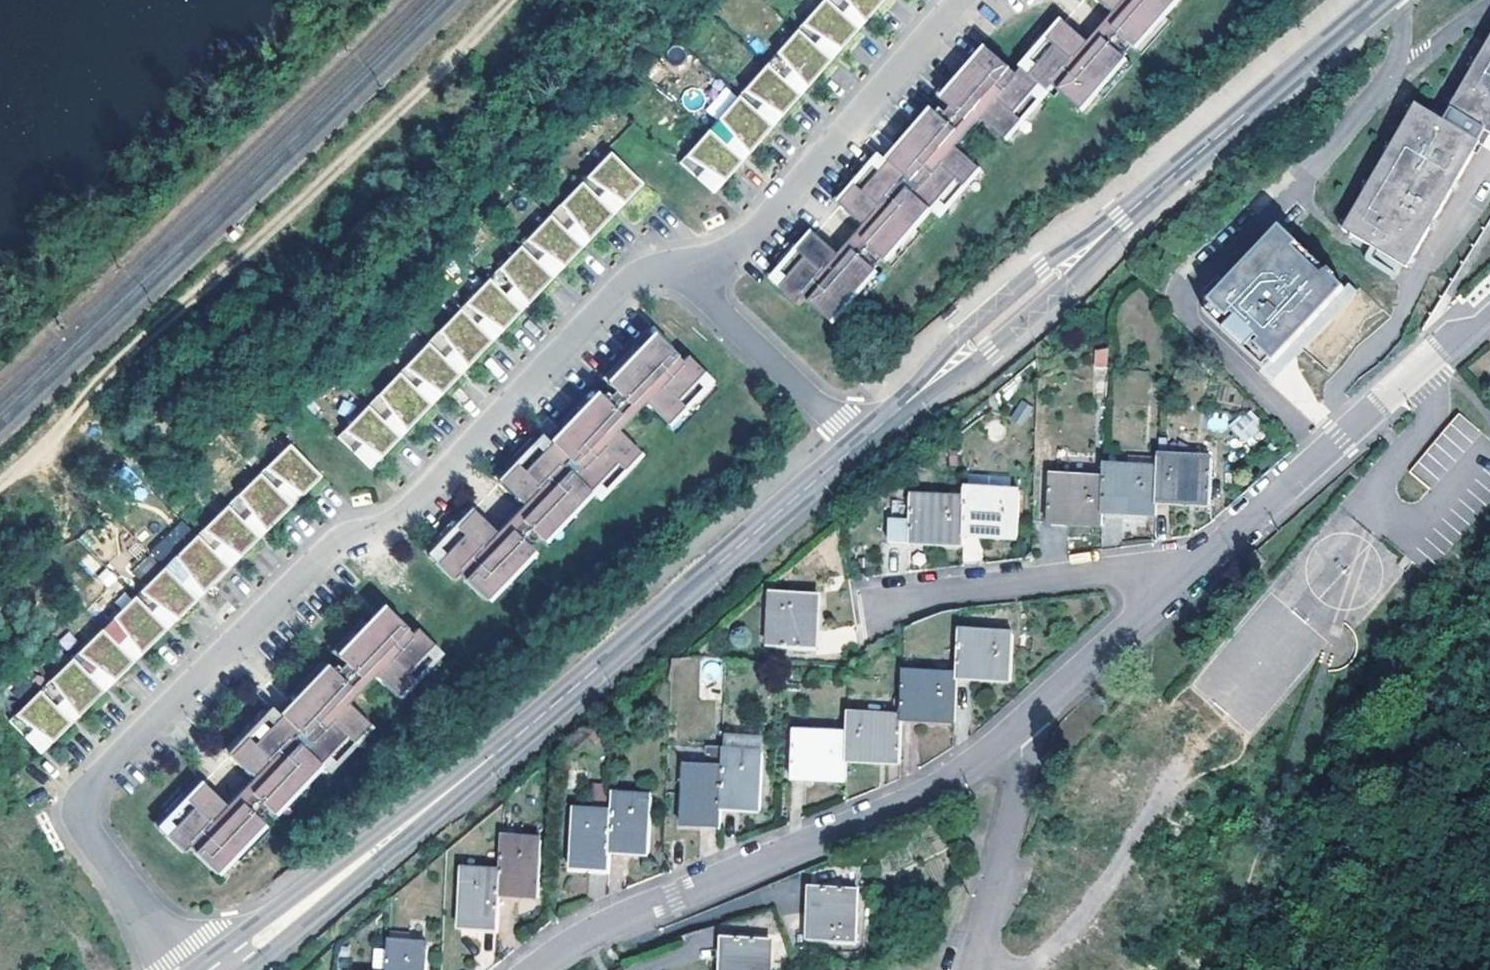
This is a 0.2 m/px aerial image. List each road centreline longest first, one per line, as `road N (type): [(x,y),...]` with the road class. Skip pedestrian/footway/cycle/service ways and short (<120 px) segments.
road 1 (residential): [(184,969),(84,815),(95,780),(326,552),(408,509),(630,277),(670,267)]
road 2 (secondary): [(220,969),(414,825),(861,441)]
road 3 (track): [(507,0),(262,242),(102,377),(0,487)]
road 4 (secondary): [(861,441),(1387,0)]
road 5 (residential): [(1038,709),(963,776),(670,896),(530,969)]
road 6 (residential): [(1394,0),(1396,48),(1368,117),(1212,277),(1208,317),(1264,387),(1334,445)]
road 7 (residential): [(670,267),(738,250),(961,0)]
road 8 (residential): [(857,607),(1211,557)]
road 9 (track): [(1489,775),(1289,969)]
road 10 (residential): [(968,969),(1038,709)]
road 11 (residential): [(861,441),(670,267)]
road 12 (residential): [(1211,557),(1038,709)]
road 13 (residential): [(1489,308),(1334,445)]
road 14 (residential): [(1334,445),(1211,557)]

